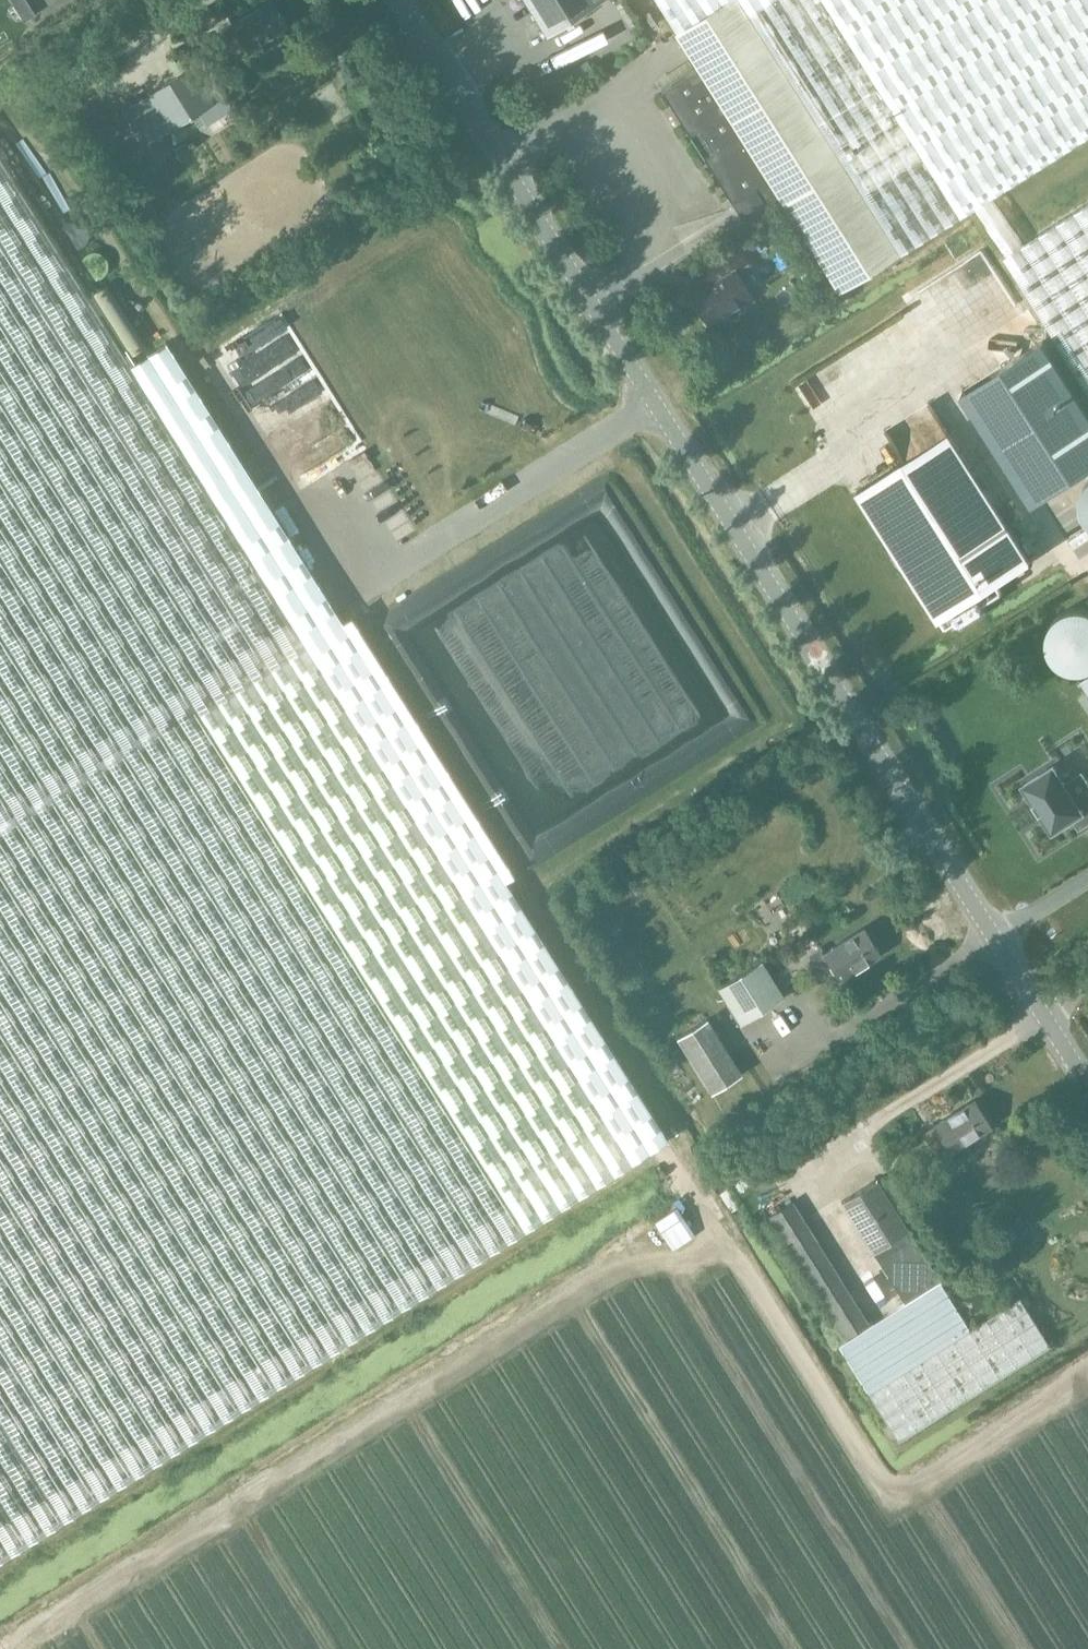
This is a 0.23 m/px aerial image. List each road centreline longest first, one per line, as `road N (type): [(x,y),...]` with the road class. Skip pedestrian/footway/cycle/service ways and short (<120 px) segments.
road 1 (unclassified): [(1087,1086),(398,0)]

